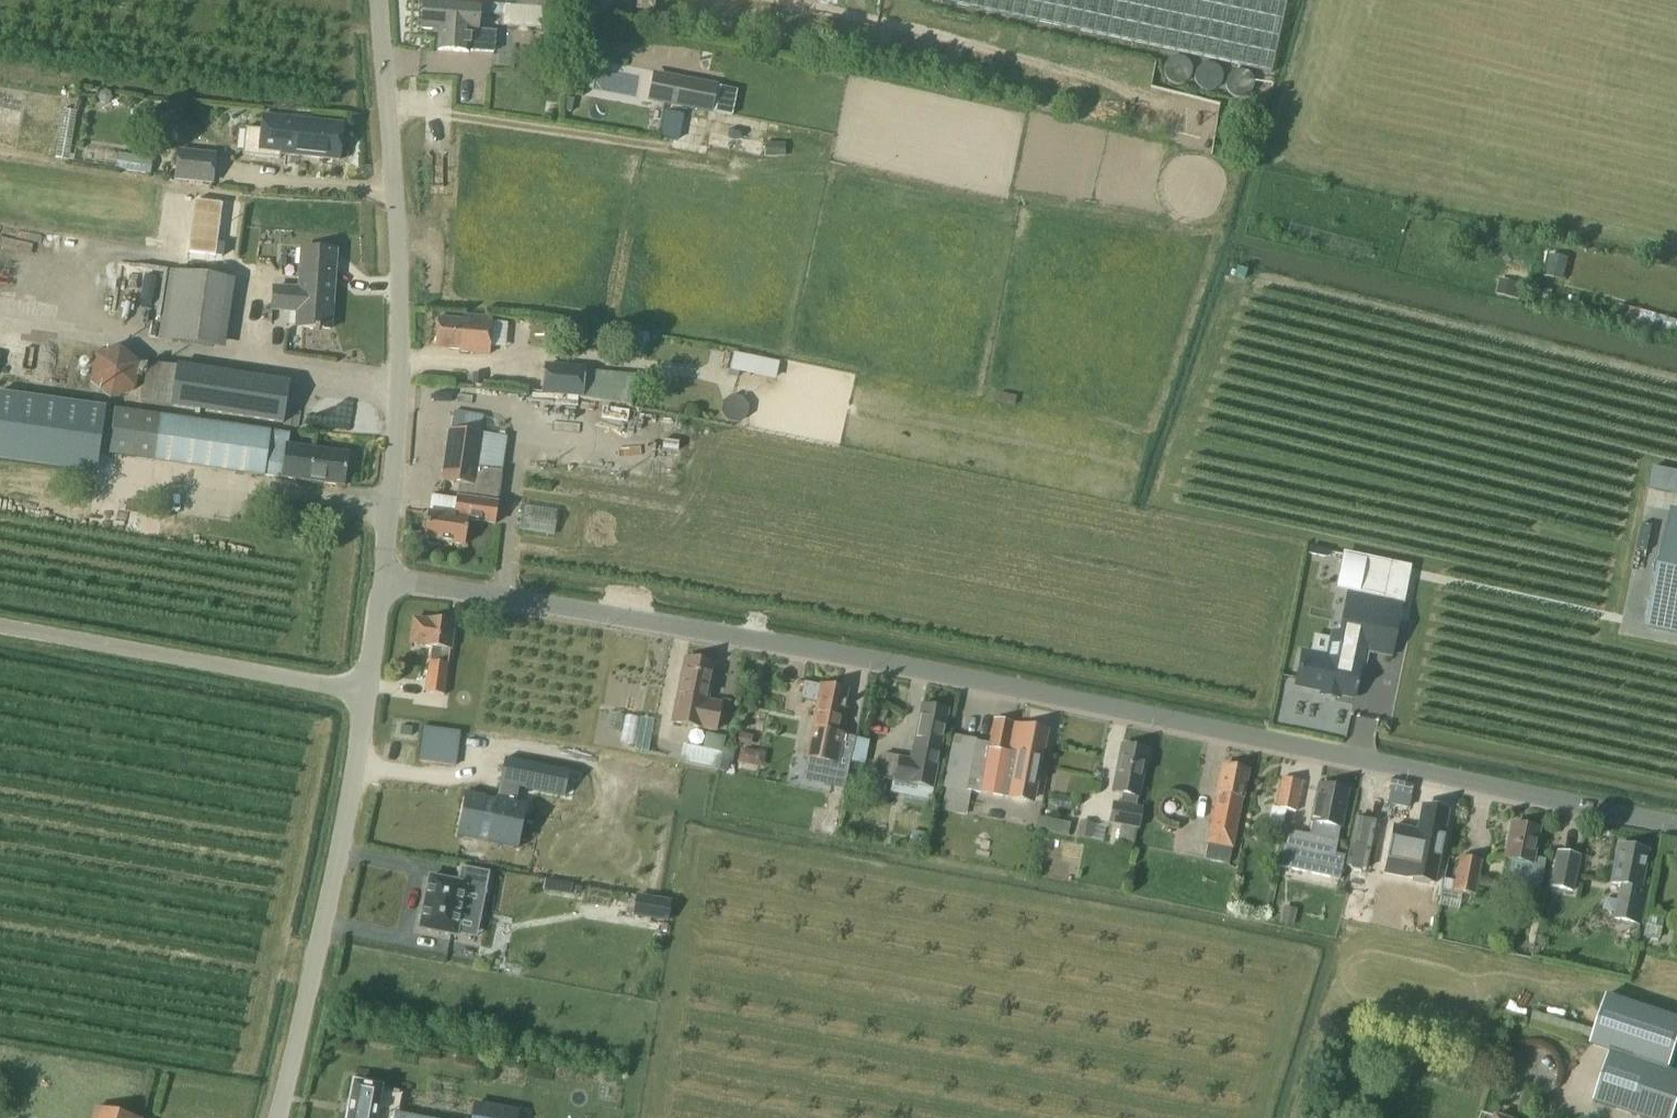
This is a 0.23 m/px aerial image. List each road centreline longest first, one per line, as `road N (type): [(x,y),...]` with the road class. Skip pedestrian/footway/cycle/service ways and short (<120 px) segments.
road 1 (unclassified): [(1676,824),(695,627),(381,576)]
road 2 (unclassified): [(381,576),(405,320),(384,0)]
road 3 (unclassified): [(278,1117),(368,691)]
road 4 (unclassified): [(0,626),(368,691)]

